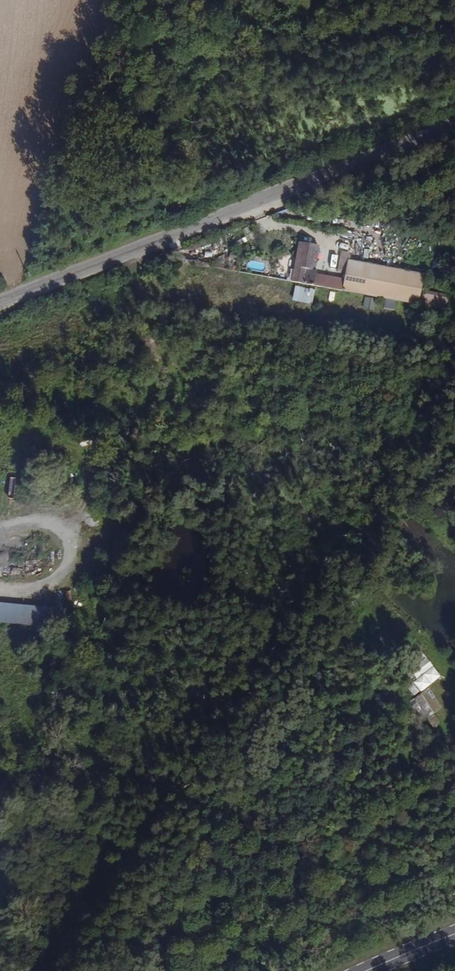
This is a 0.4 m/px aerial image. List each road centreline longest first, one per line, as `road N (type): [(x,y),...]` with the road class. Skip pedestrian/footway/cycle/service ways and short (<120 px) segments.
road 1 (unclassified): [(0,304),(454,127)]

